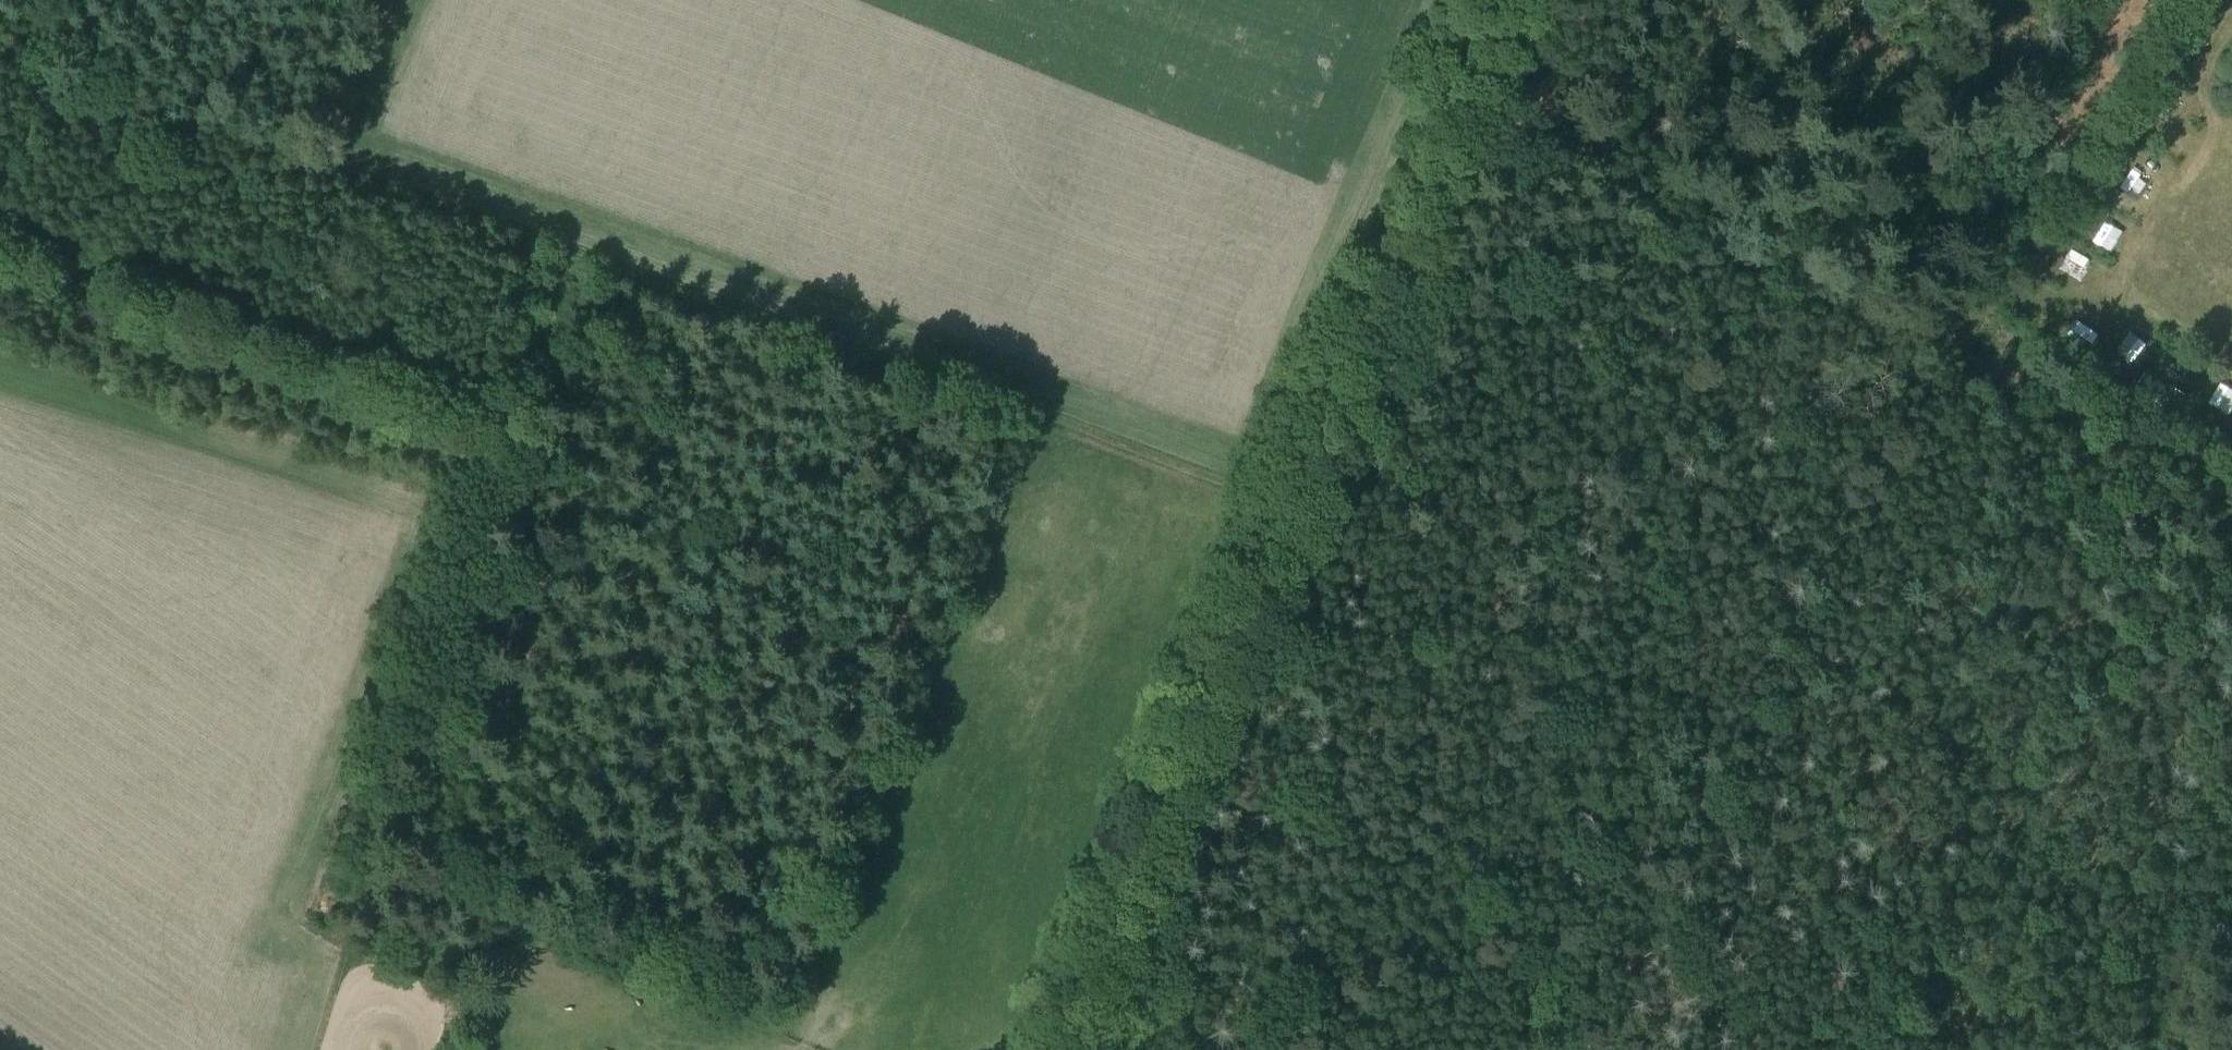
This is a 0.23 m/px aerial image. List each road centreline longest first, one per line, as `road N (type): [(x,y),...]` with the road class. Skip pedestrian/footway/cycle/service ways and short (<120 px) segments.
road 1 (track): [(391,0),(333,161),(1290,504)]
road 2 (track): [(1487,0),(1077,1049)]
road 3 (track): [(2133,1049),(2231,887)]

